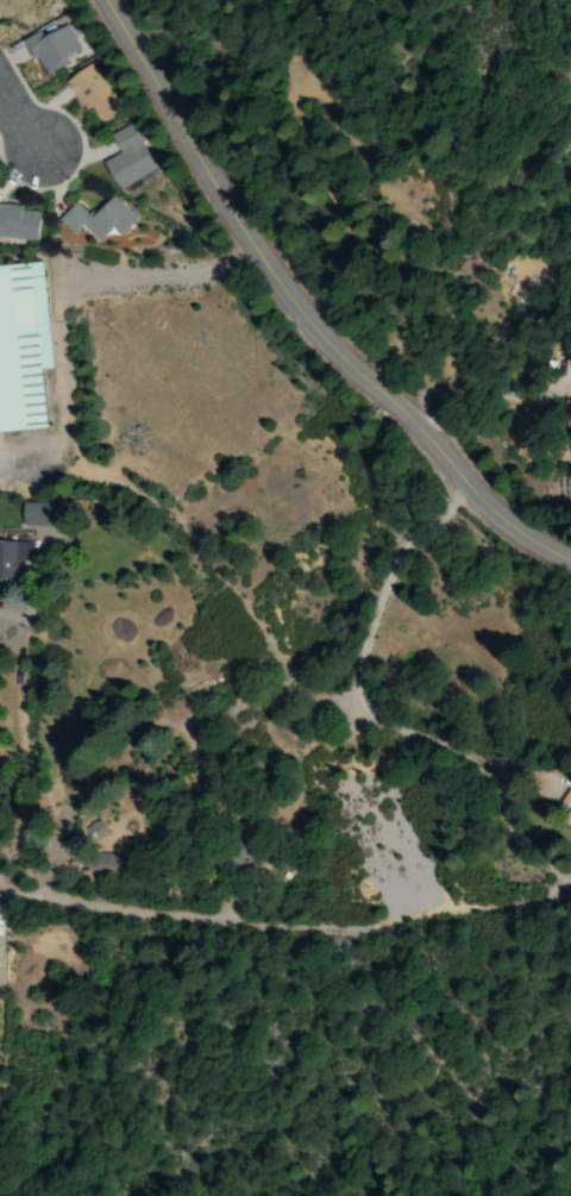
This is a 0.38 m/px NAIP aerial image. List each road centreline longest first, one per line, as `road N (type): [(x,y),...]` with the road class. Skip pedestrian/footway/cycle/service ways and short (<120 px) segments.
road 1 (residential): [(570,564),(507,524),(306,324),(101,0)]
road 2 (residential): [(0,896),(236,923),(371,927),(471,919),(570,893)]

